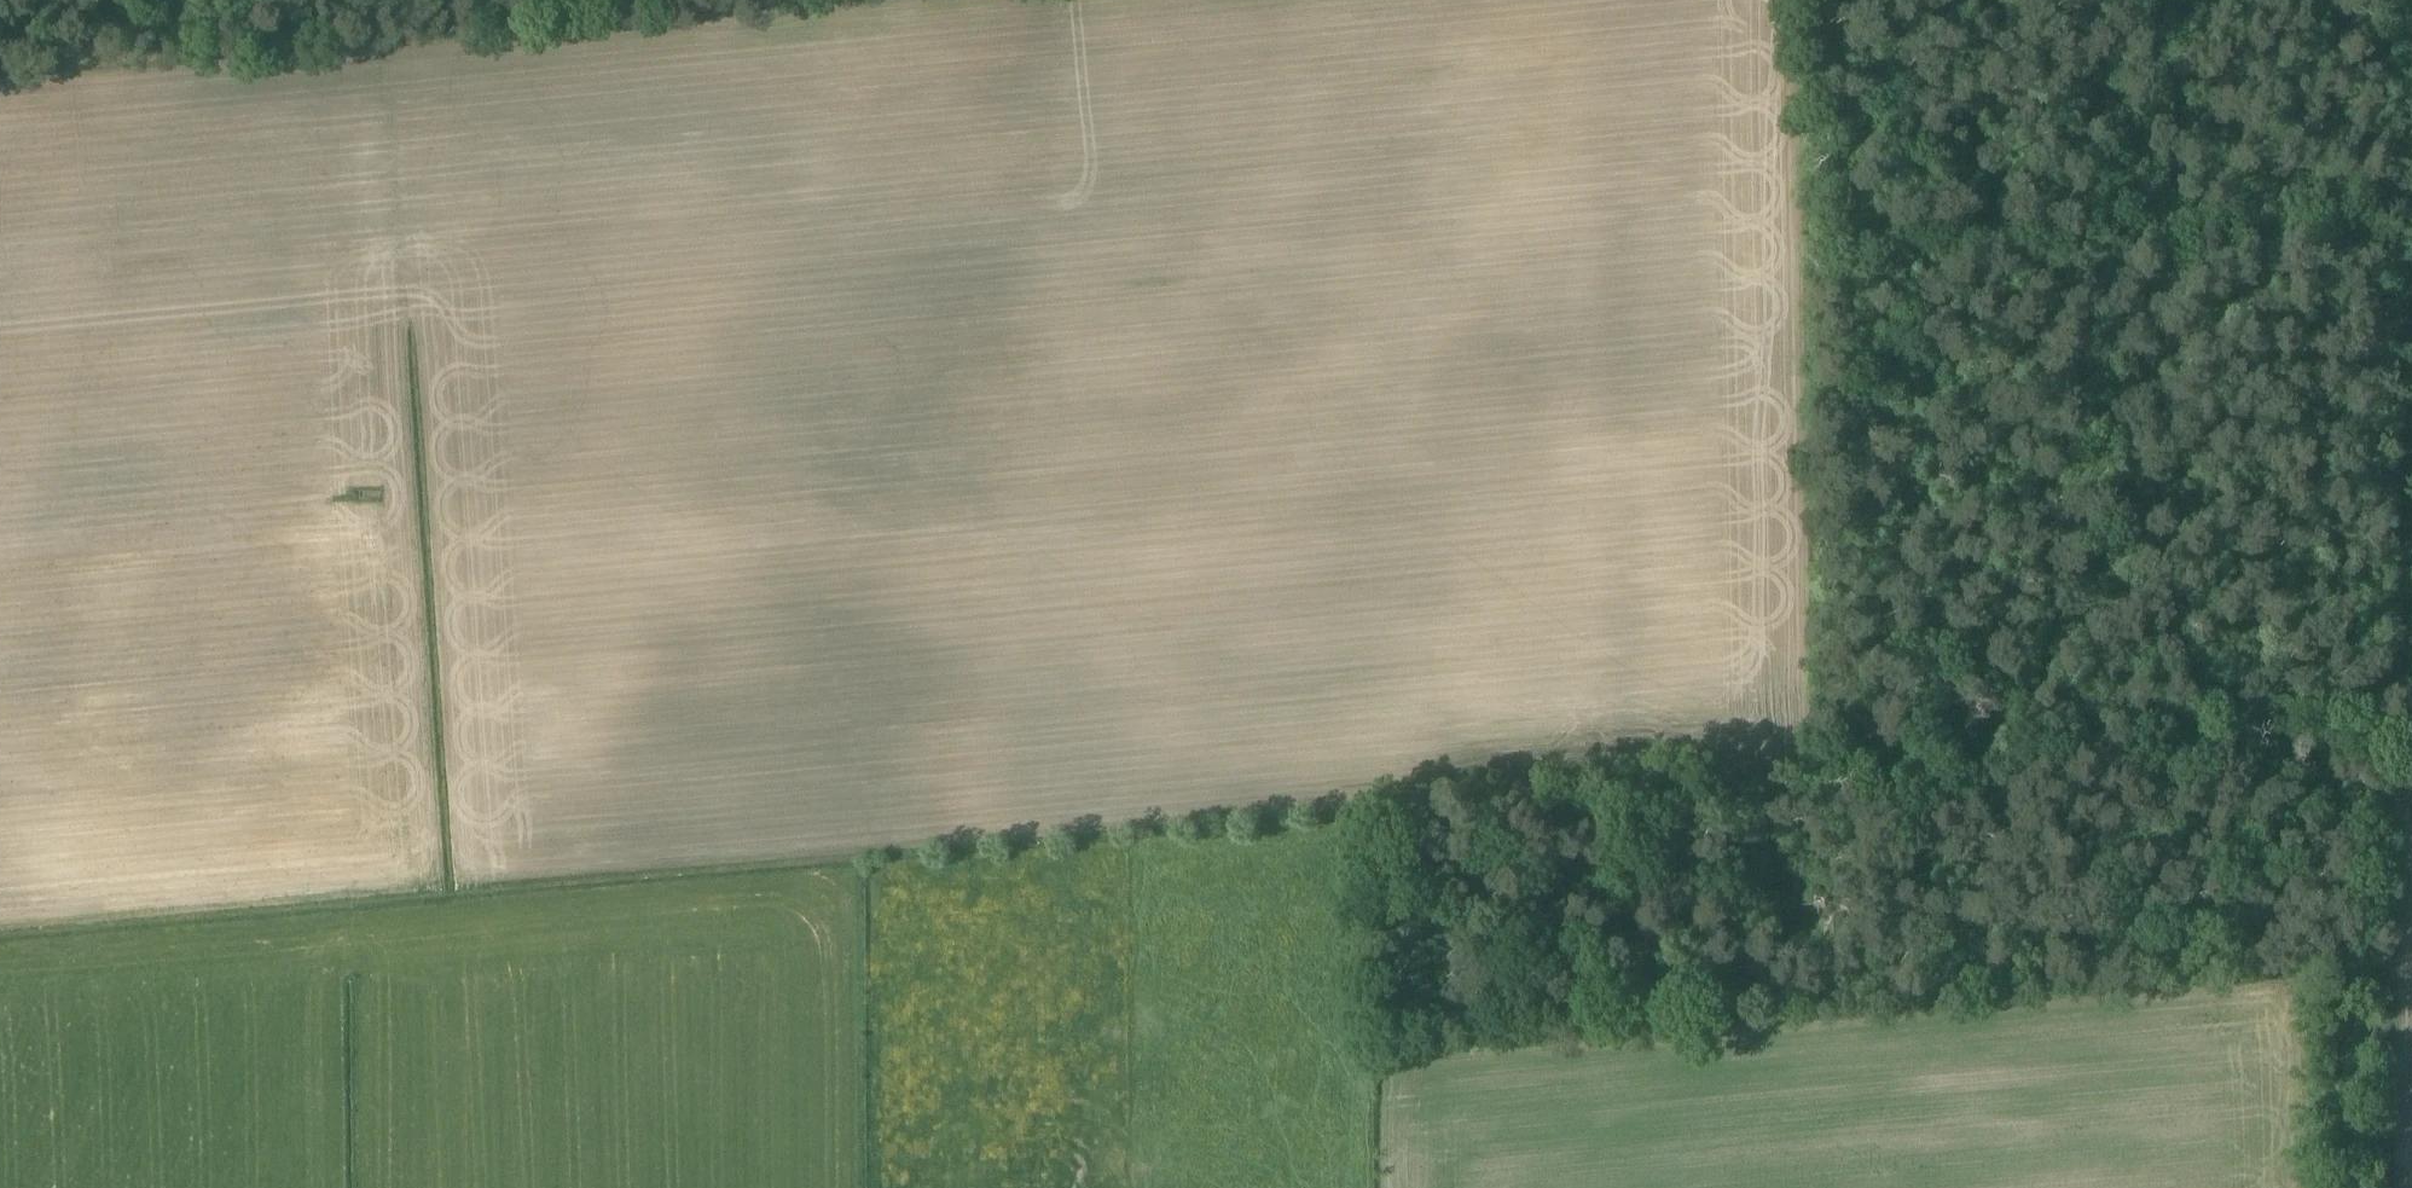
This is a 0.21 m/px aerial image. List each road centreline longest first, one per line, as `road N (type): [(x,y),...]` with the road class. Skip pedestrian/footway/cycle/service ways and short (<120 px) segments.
road 1 (track): [(2404,0),(2411,541)]

